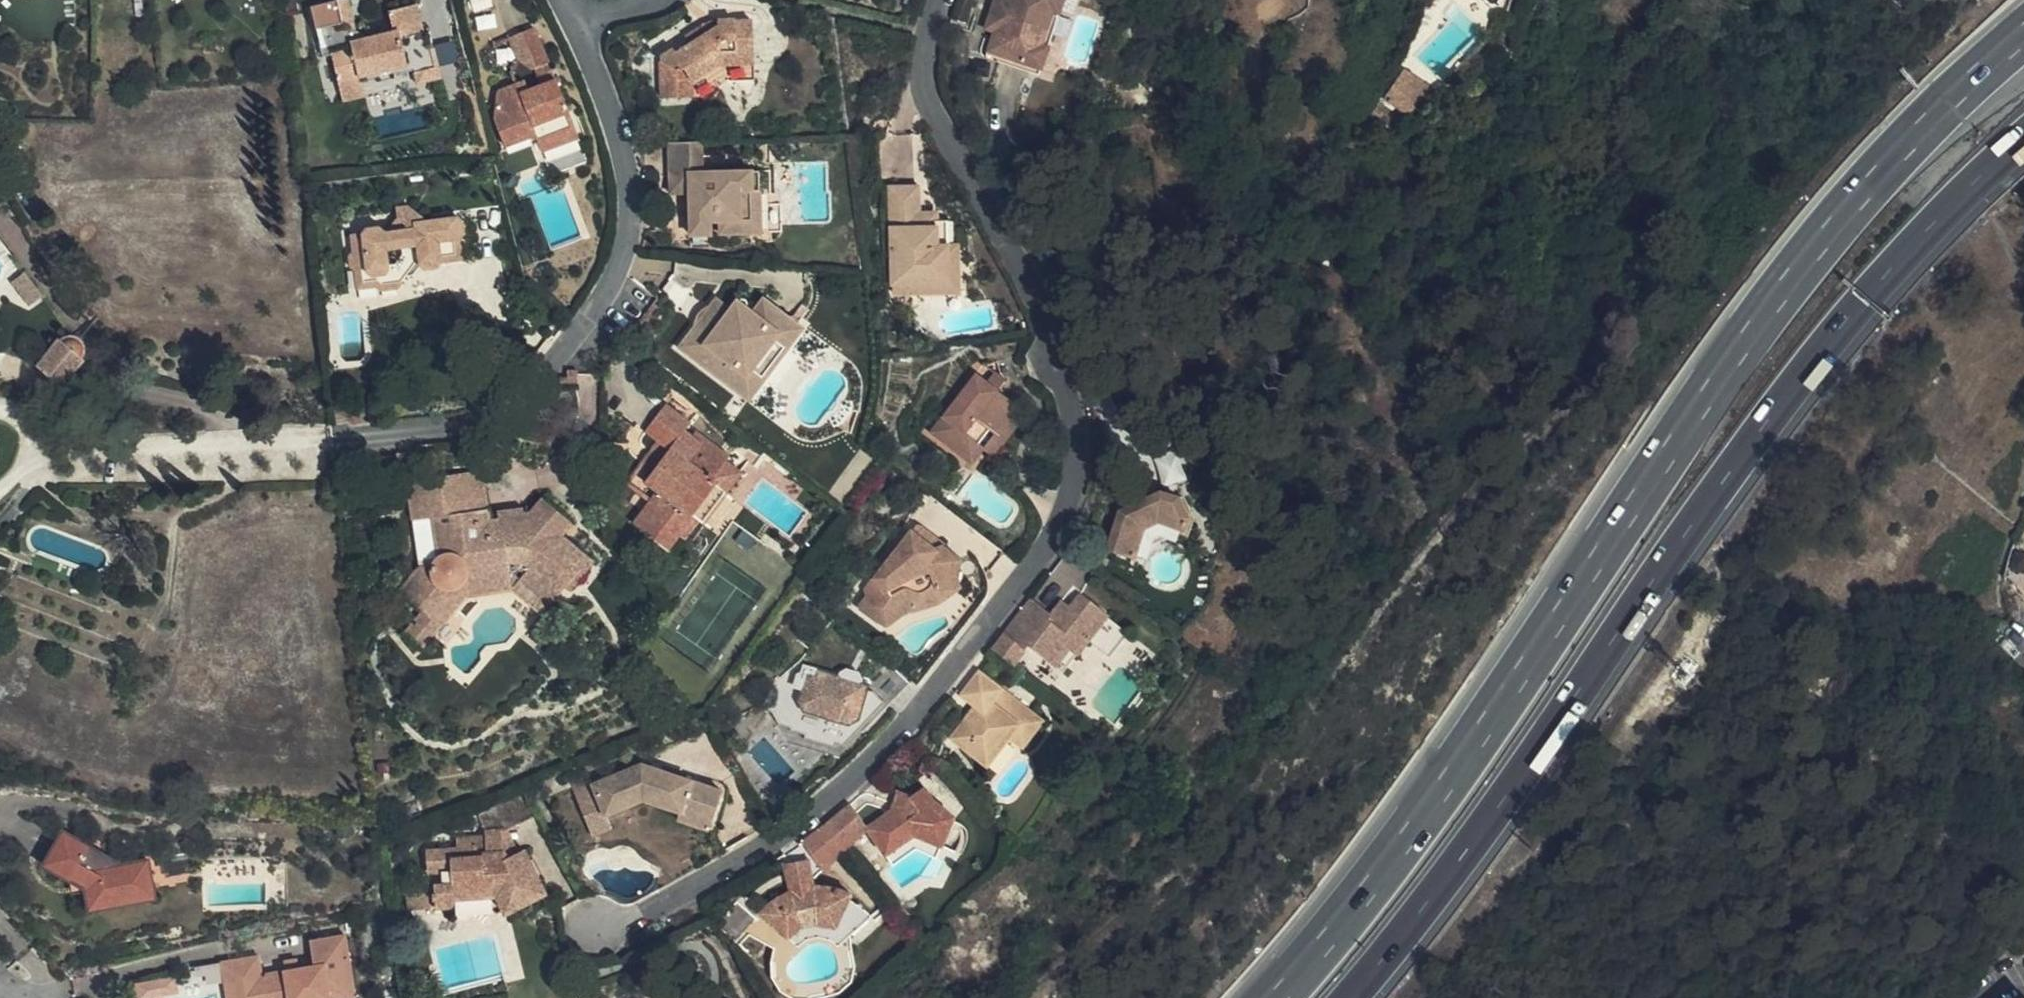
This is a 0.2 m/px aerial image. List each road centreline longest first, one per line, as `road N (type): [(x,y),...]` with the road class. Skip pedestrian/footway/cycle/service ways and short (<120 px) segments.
road 1 (motorway): [(2023,33),(1842,211),(1620,520),(1489,723),(1274,997)]
road 2 (residential): [(935,0),(924,90),(1054,346),(1074,419),(1076,484),(1057,532),(911,717),(836,792),(753,851),(592,931)]
road 3 (motorway): [(1348,997),(1827,343),(1921,237),(2023,141)]
road 4 (residential): [(572,17),(610,108),(628,198),(611,282),(569,352),(487,422),(342,438)]

